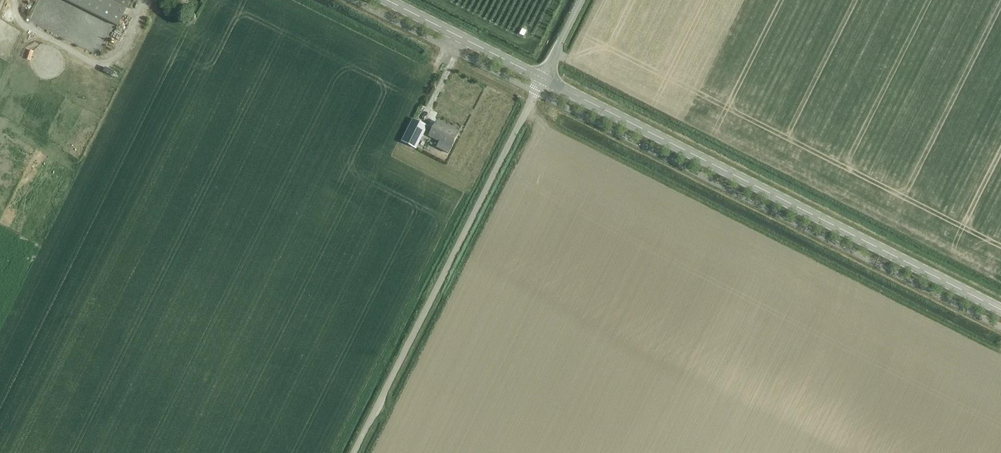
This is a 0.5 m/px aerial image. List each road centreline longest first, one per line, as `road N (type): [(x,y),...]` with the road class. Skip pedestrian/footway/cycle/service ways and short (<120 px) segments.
road 1 (tertiary): [(1000,311),(543,79)]
road 2 (unclassified): [(352,452),(543,79)]
road 3 (tertiary): [(543,79),(386,0)]

